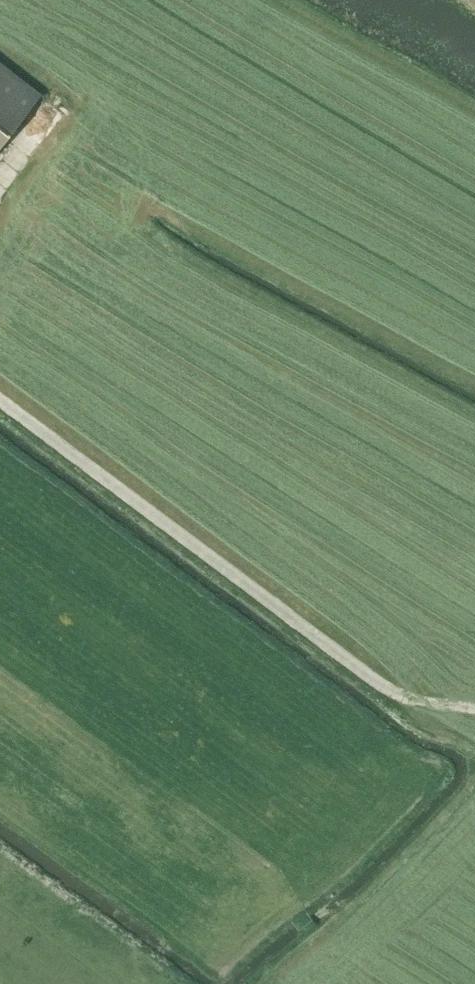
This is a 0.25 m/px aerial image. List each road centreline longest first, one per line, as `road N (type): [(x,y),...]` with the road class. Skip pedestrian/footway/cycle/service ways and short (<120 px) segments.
road 1 (track): [(0,401),(384,688),(474,708)]

